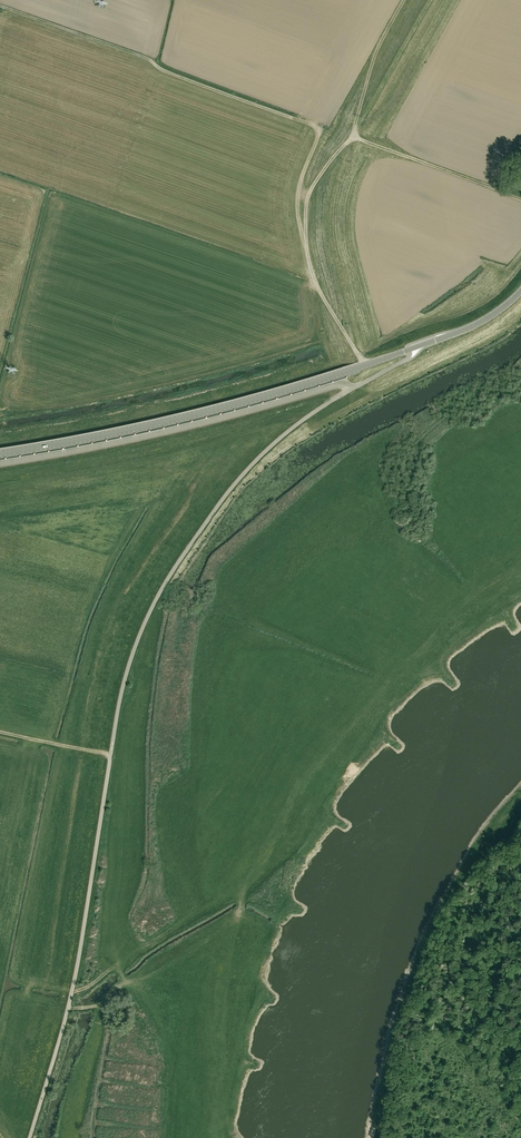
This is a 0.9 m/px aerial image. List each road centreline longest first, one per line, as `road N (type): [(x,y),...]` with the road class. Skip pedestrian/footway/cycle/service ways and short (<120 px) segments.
road 1 (tertiary): [(478,323),(256,399),(0,454)]
road 2 (track): [(366,365),(320,292),(299,219),(317,128),(150,59)]
road 3 (track): [(305,244),(310,191),(351,136),(377,46),(403,0)]
road 4 (track): [(520,198),(351,136)]

